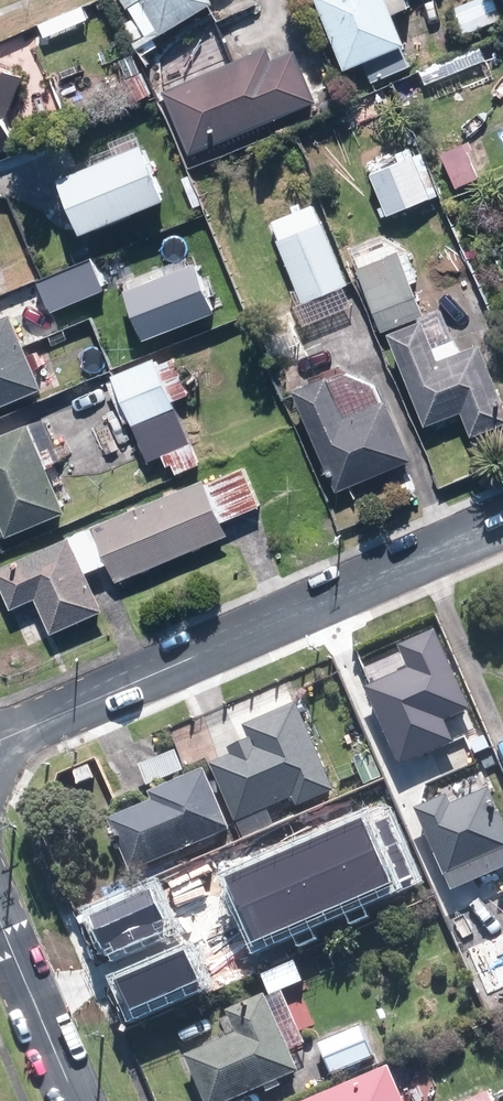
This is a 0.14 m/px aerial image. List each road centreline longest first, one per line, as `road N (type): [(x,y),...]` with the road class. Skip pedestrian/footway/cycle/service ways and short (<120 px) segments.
road 1 (residential): [(502,527),(0,742)]
road 2 (residential): [(0,924),(75,1100)]

